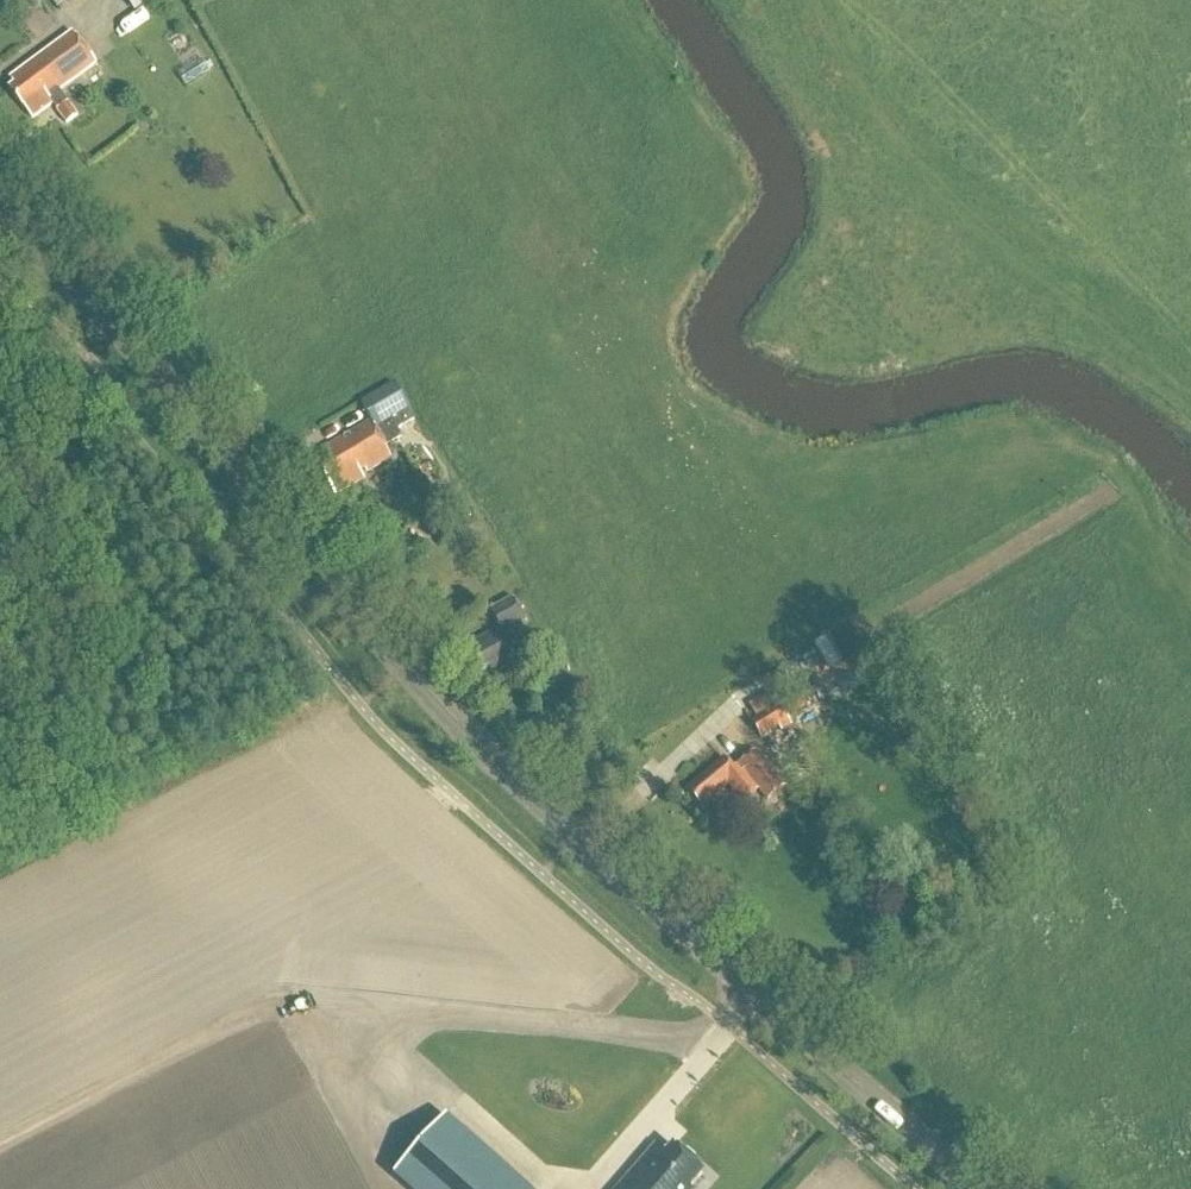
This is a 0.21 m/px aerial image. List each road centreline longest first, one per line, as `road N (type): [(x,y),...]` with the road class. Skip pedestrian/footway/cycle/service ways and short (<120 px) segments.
road 1 (secondary): [(961,1188),(583,859),(422,693),(110,330),(0,226)]

